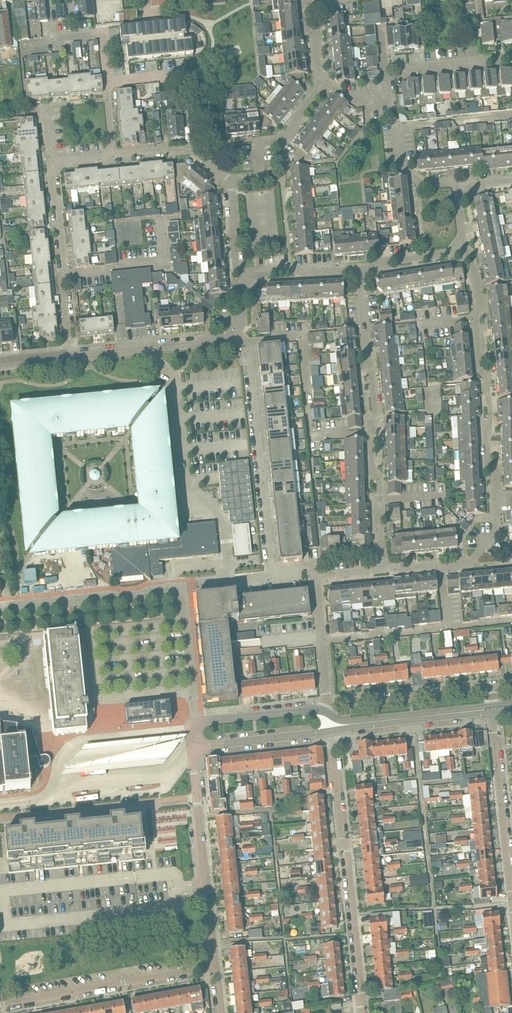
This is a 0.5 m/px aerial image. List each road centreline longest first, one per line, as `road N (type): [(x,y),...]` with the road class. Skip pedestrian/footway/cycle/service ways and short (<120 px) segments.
road 1 (residential): [(378,572),(470,563),(498,527),(495,471),(486,463),(480,310),(470,252),(458,244)]
road 2 (residential): [(378,572),(375,416),(358,266)]
road 3 (residential): [(360,1012),(331,732)]
road 4 (residential): [(242,339),(272,579)]
road 5 (residential): [(216,966),(194,745)]
road 6 (residential): [(216,966),(0,1005)]
road 7 (residential): [(491,709),(511,902)]
road 8 (residential): [(73,353),(51,162)]
road 9 (residential): [(0,608),(180,589)]
road 10 (residential): [(488,687),(328,703)]
road 11 (residential): [(228,179),(254,177),(258,149),(280,141),(321,88)]
road 12 (residential): [(51,162),(192,150)]
road 13 (residential): [(321,88),(356,103),(388,100),(380,31)]
road 14 (residential): [(194,745),(331,732)]
road 15 (residential): [(356,723),(491,709)]
road 16 (residential): [(195,723),(180,589)]
road 17 (residential): [(323,710),(195,723)]
road 18 (residential): [(328,703),(312,577)]

